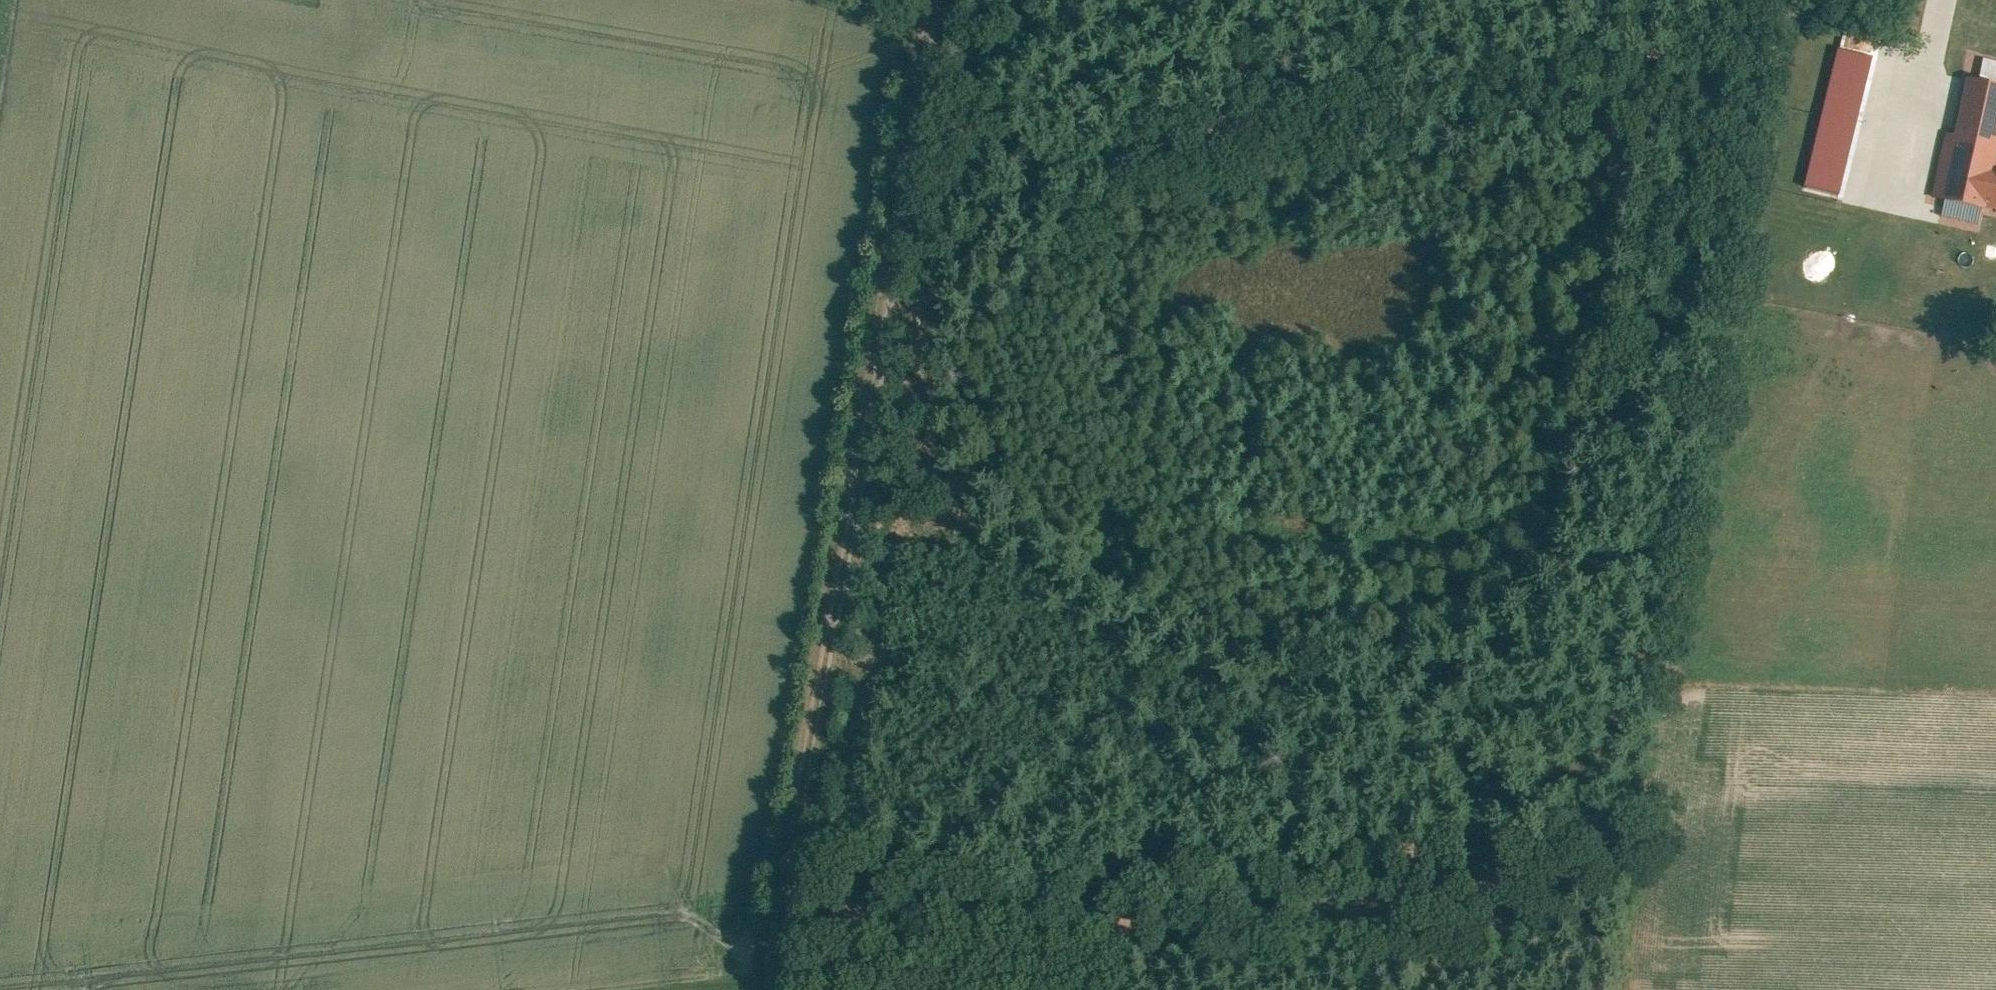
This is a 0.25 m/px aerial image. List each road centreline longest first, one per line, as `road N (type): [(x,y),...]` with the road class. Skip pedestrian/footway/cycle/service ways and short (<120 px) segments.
road 1 (track): [(771,989),(925,0)]

